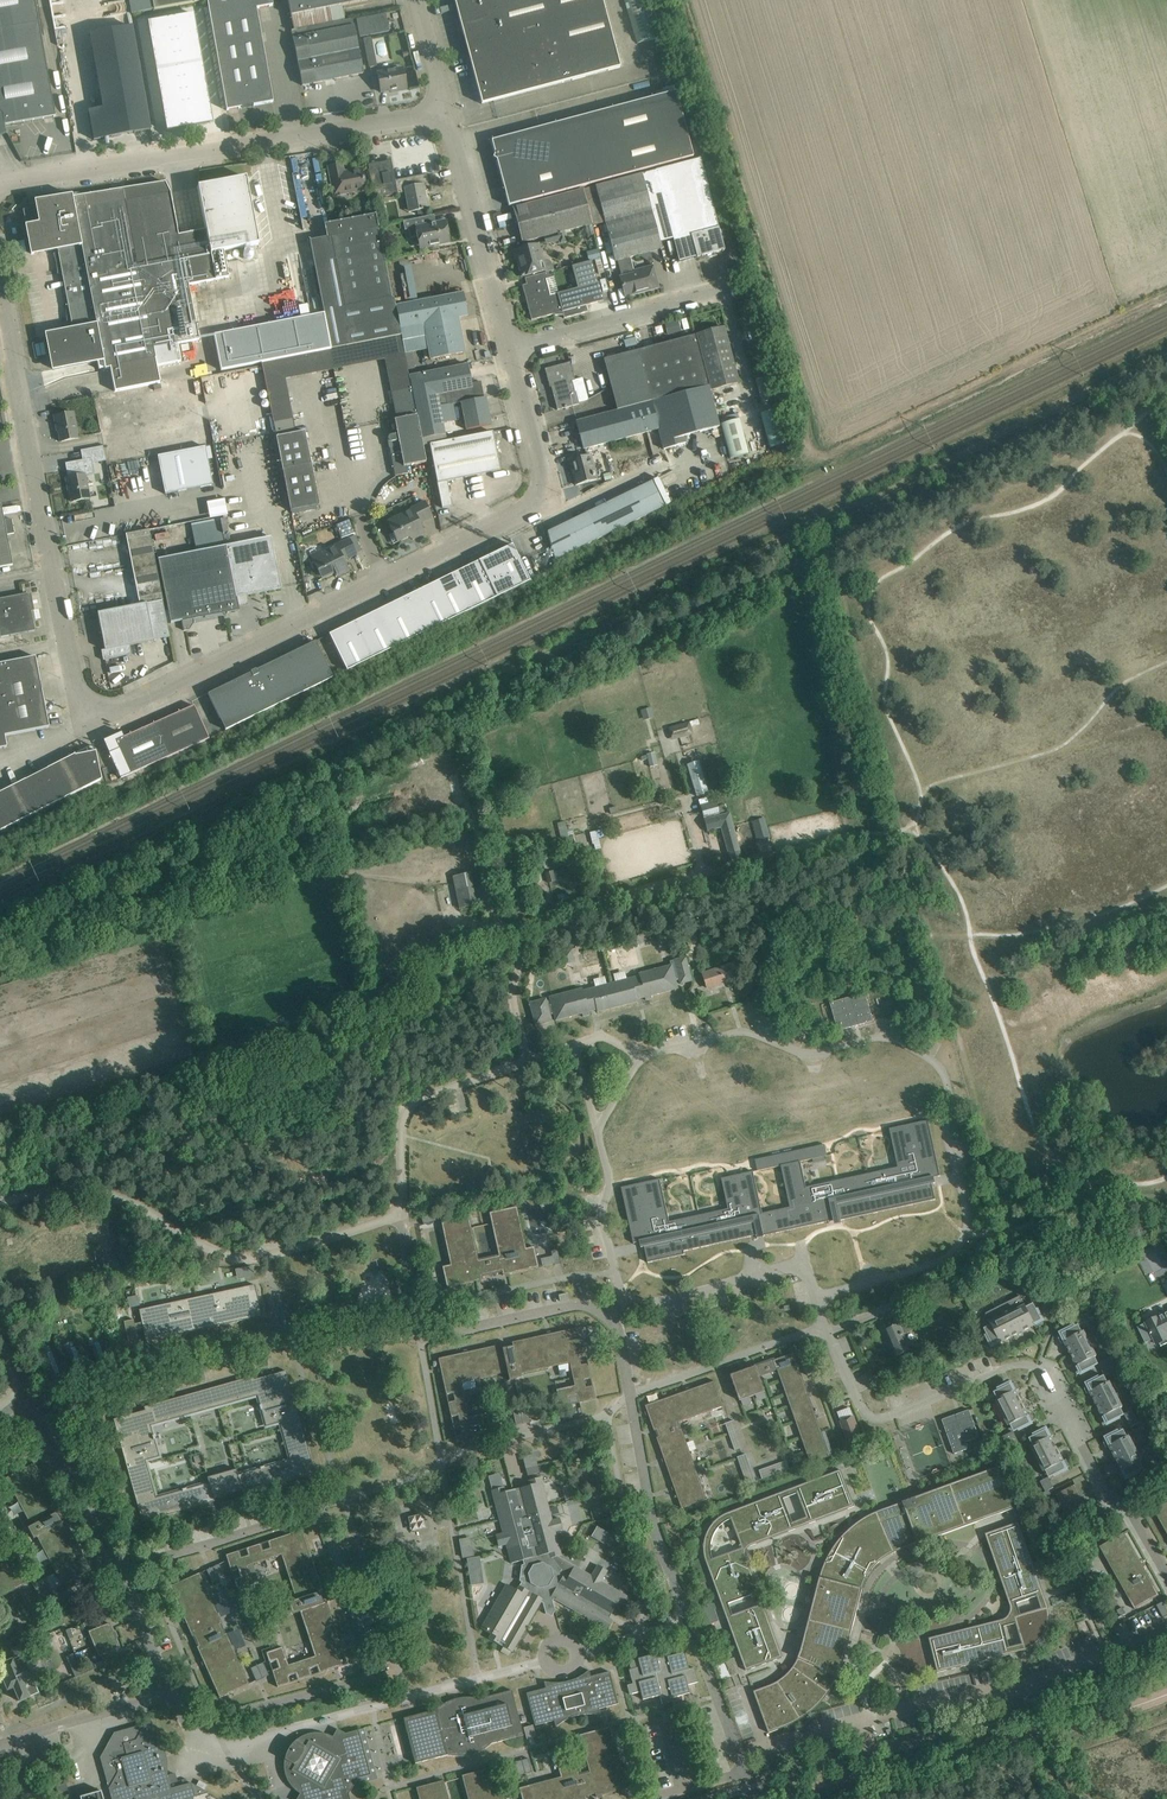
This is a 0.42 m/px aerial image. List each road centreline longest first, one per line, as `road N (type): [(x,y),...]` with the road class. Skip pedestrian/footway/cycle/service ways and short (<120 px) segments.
road 1 (track): [(1166,296),(813,463),(668,0)]
road 2 (unclassified): [(85,729),(524,511),(541,491),(541,460),(511,348)]
road 3 (unclassified): [(816,1298),(945,1259),(961,1245),(968,1214),(946,1135),(951,1099),(943,1070),(879,1037),(813,1055),(739,1031),(639,1056)]
road 4 (unclassified): [(121,1567),(320,1510),(371,1677),(191,1725)]
road 5 (unclassified): [(1166,1576),(1133,1511),(1106,1491),(1043,1372),(1017,1364),(887,1418),(873,1416),(825,1327)]
road 6 (unclassified): [(407,1695),(265,1254)]
road 7 (unclassified): [(0,184),(447,114)]
road 8 (unclassified): [(85,729),(0,291)]
road 9 (unclassified): [(778,1798),(1166,1693)]
road 10 (unclassified): [(530,1059),(513,983),(538,920),(729,866)]
road 11 (unclassified): [(478,1678),(422,1339)]
road 12 (unclassified): [(265,1254),(218,1251),(138,1202),(92,1193),(0,1201)]
road 13 (unclassified): [(511,348),(447,114)]
road 14 (unclassified): [(402,1214),(401,1128),(415,1102),(530,1059)]
road 15 (unclassified): [(687,1621),(654,1532),(630,1395)]
road 16 (unclassified): [(511,348),(723,291)]
road 17 (unclassified): [(816,1298),(802,1268),(786,1266),(657,1303),(627,1304)]
road 18 (unclassified): [(630,1395),(825,1327)]
road 19 (unclassified): [(22,1399),(121,1567)]
road 20 (unclassified): [(422,1339),(577,1305),(611,1317)]
road 21 (unclassified): [(224,1745),(407,1695)]
road 22 (unclassified): [(627,1304),(600,1211),(612,1181),(598,1131)]
road 23 (unclassified): [(171,1692),(0,1745)]
road 24 (unclassified): [(745,1772),(687,1621)]
road 25 (unclassified): [(402,1214),(265,1254)]
road 26 (unclassified): [(121,1567),(171,1692)]
road 27 (unclassified): [(422,1339),(402,1214)]

